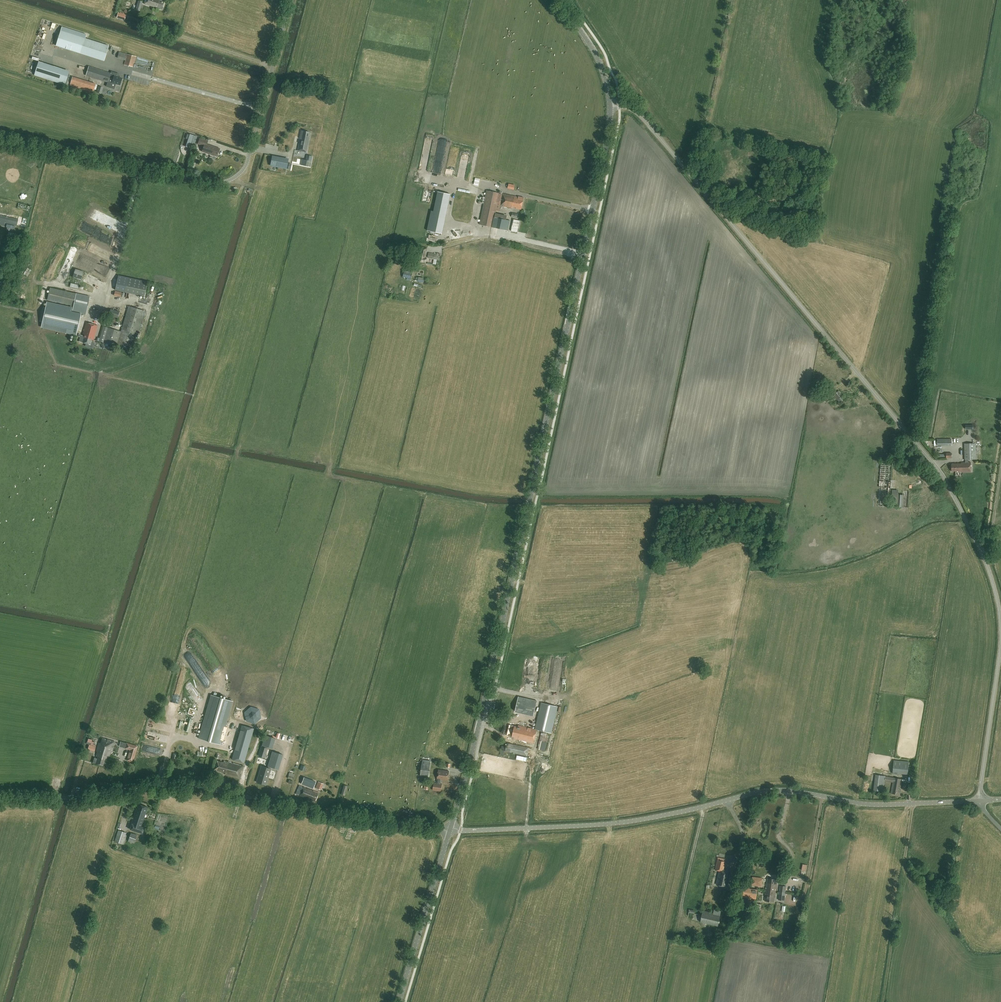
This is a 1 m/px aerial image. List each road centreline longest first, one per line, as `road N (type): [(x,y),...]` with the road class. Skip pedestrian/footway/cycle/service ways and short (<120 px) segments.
road 1 (unclassified): [(980,800),(1000,616),(985,560),(948,485),(647,122),(630,107),(610,107)]
road 2 (tertiary): [(450,829),(525,517),(610,107)]
road 3 (tertiary): [(450,829),(607,823),(773,790),(873,805),(980,800)]
road 4 (unclassified): [(450,829),(189,785),(0,797)]
road 5 (unclassified): [(0,140),(214,182),(235,177),(248,161),(291,0)]
road 6 (track): [(691,175),(736,0)]
road 7 (tertiary): [(399,1001),(450,829)]
road 8 (track): [(41,284),(32,325),(56,362),(126,373)]
road 9 (track): [(583,255),(490,237),(443,247)]
road 10 (track): [(701,807),(682,904),(685,921),(699,928)]
road 11 (tertiary): [(610,107),(603,68),(558,0)]

